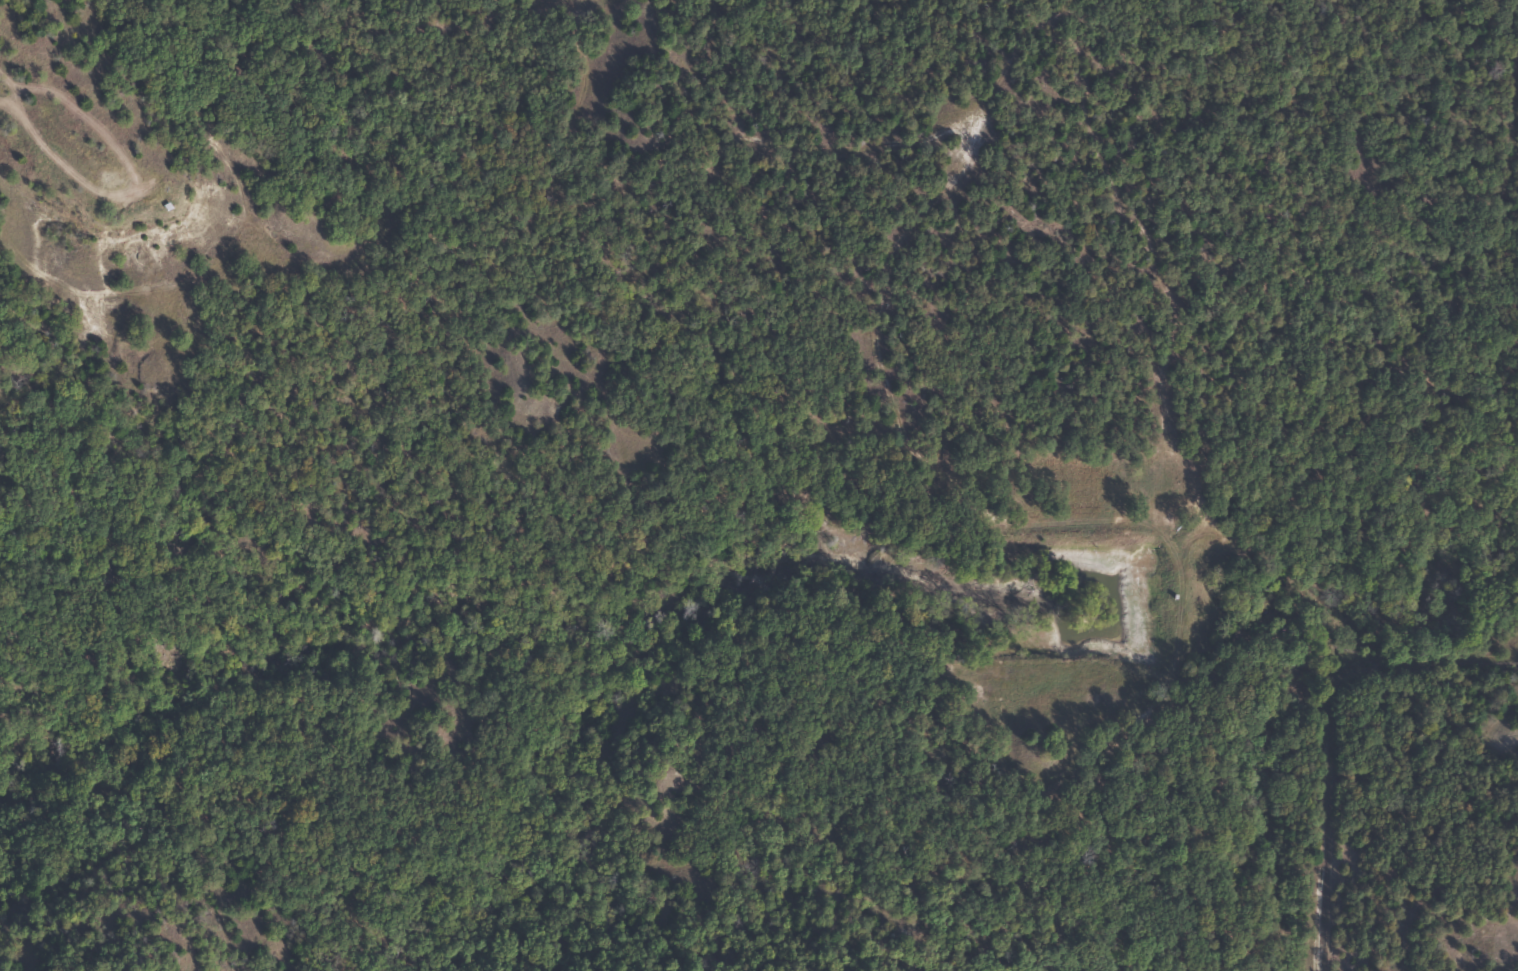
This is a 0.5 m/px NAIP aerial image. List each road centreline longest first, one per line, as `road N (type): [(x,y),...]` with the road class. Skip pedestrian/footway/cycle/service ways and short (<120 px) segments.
road 1 (residential): [(1299,970),(1305,859),(1356,710),(1417,633),(1455,605)]

